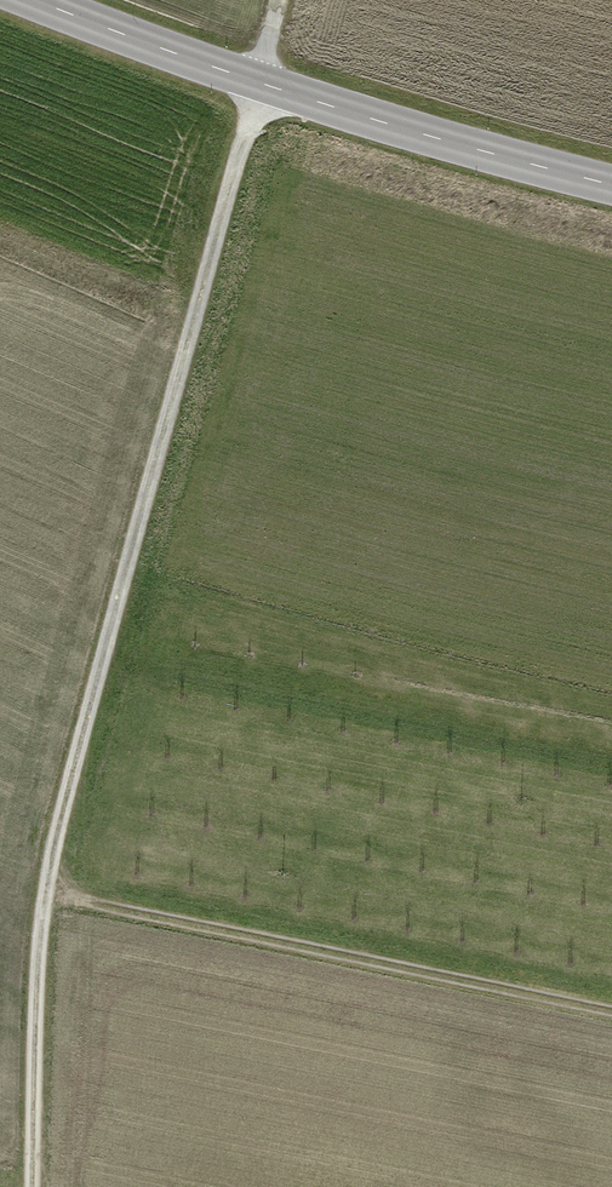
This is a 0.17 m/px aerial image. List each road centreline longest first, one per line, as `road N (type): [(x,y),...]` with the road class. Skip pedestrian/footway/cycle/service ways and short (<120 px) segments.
road 1 (track): [(286,0),(48,892),(36,1186)]
road 2 (tertiary): [(36,0),(261,91),(611,191)]
road 3 (track): [(48,892),(611,1012)]

